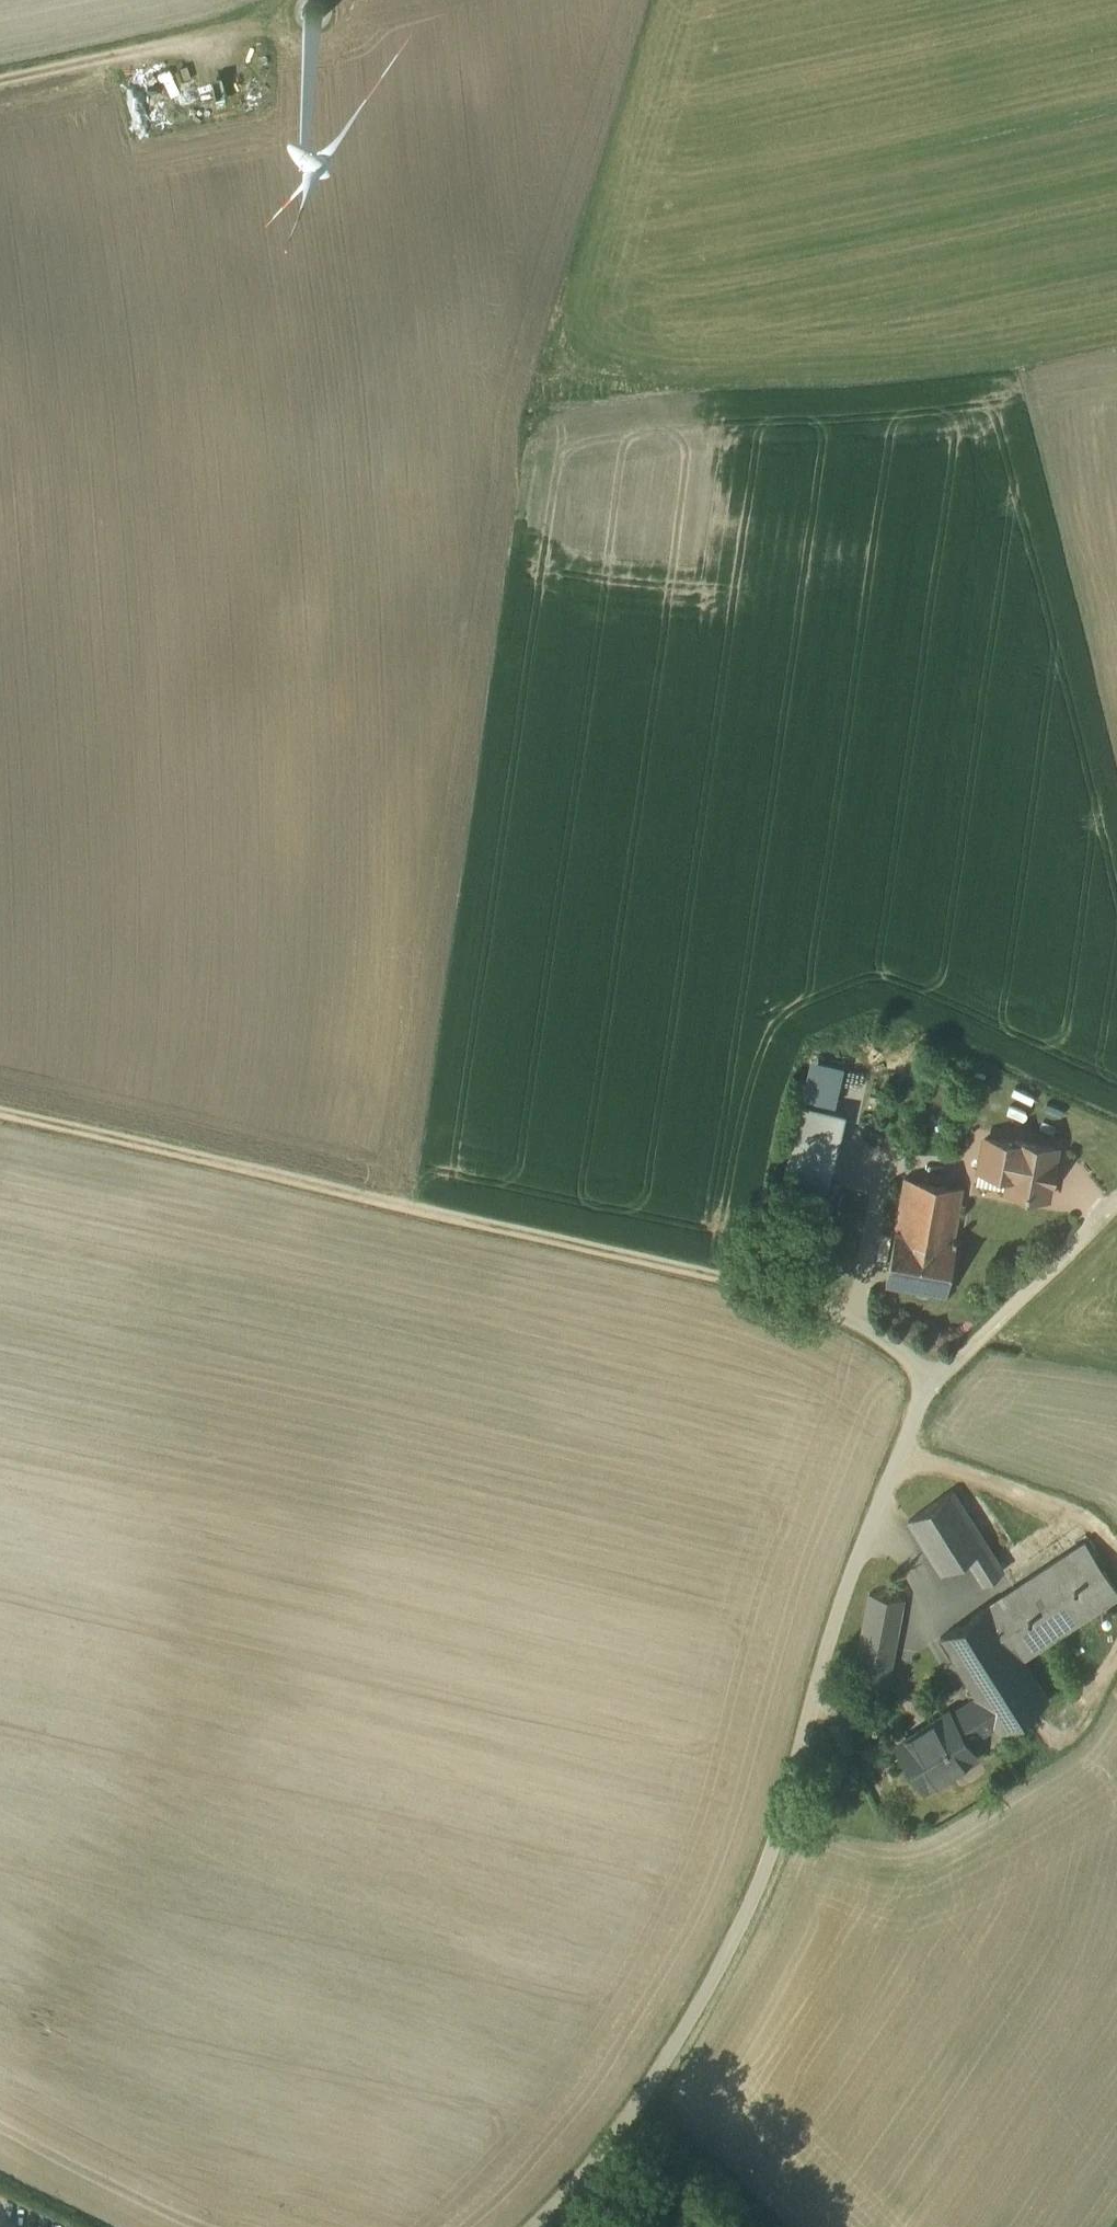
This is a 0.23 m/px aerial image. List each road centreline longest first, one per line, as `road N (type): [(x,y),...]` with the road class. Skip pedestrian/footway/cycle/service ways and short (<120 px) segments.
road 1 (unclassified): [(540,2226),(624,2128),(740,1936),(775,1856),(861,1550),(930,1390),(884,1337),(827,1310)]
road 2 (track): [(0,1114),(719,1279),(827,1310)]
road 3 (track): [(0,85),(263,30)]
road 4 (track): [(1116,1211),(930,1390)]

